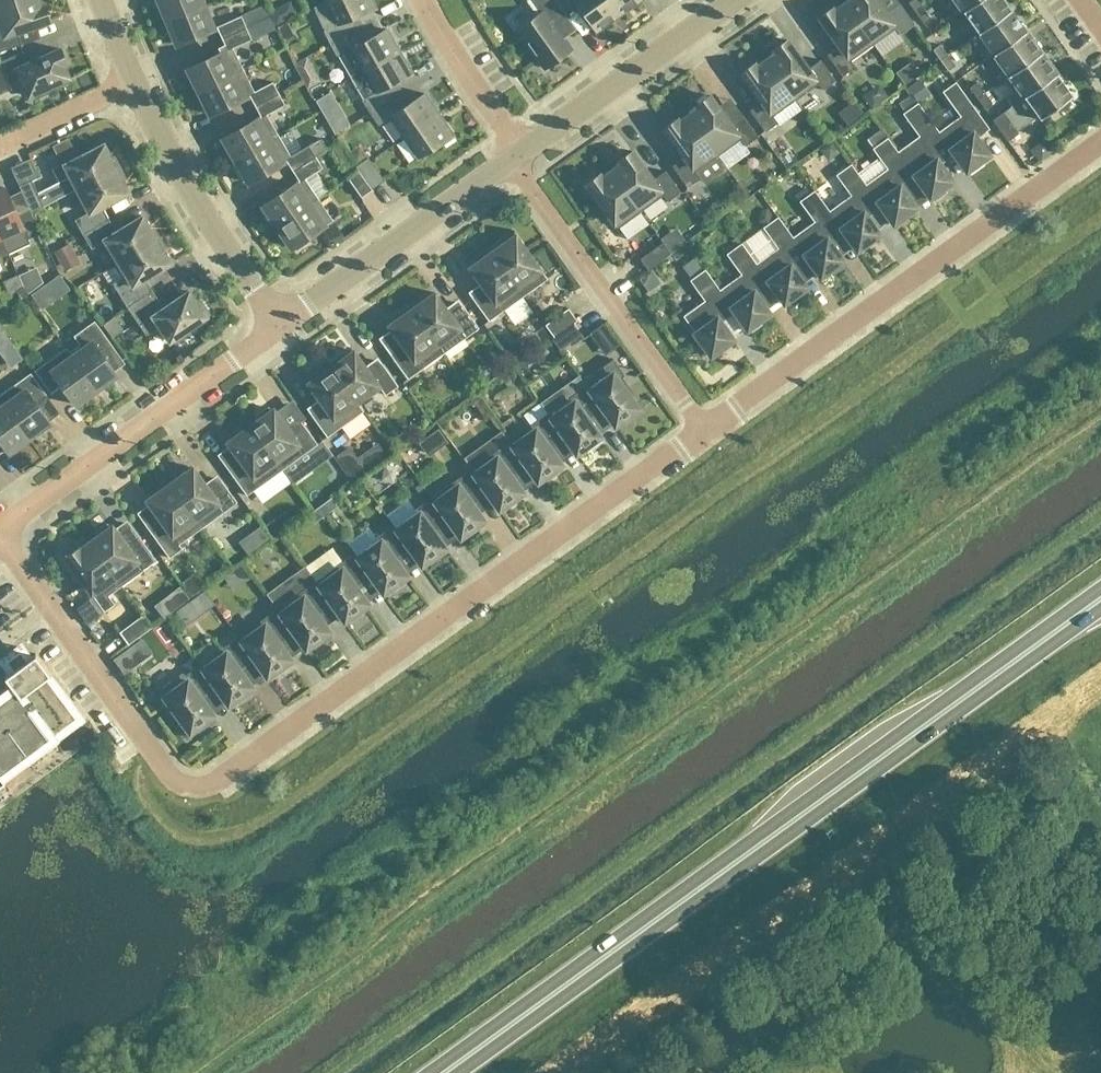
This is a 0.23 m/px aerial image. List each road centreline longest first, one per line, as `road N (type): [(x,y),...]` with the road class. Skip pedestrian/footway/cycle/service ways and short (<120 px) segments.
road 1 (residential): [(0,545),(169,779),(188,788),(213,785),(702,435)]
road 2 (trunk): [(446,1072),(1100,601)]
road 3 (residential): [(702,435),(1100,144)]
road 4 (residential): [(0,534),(280,330)]
road 5 (residential): [(515,161),(528,191),(702,435)]
road 6 (residential): [(280,330),(515,161)]
road 7 (residential): [(136,86),(216,233),(280,330)]
road 8 (unclassified): [(515,161),(740,0)]
road 9 (residential): [(423,0),(515,161)]
road 10 (residential): [(0,148),(136,86)]

